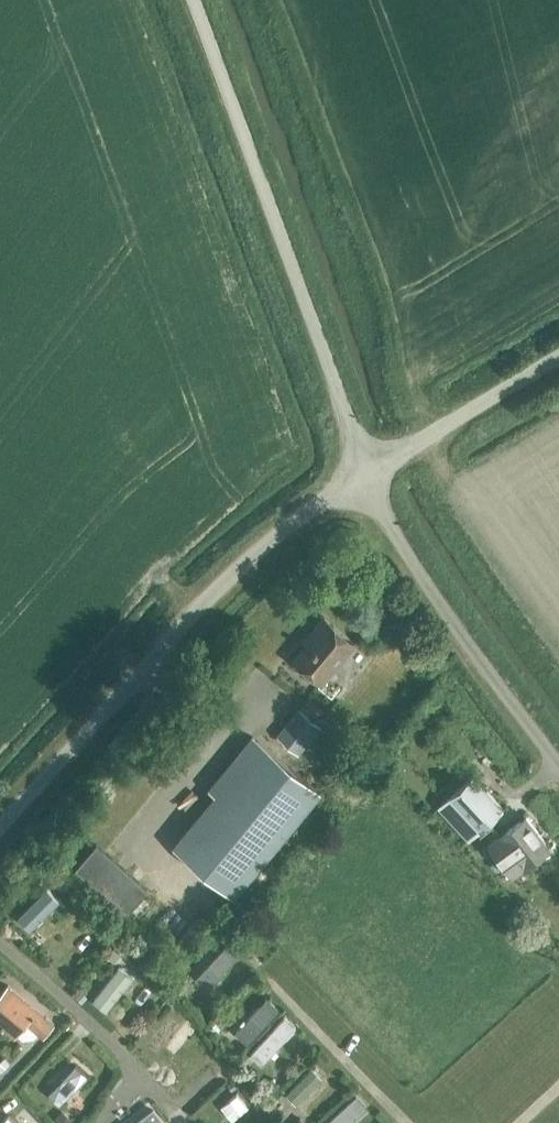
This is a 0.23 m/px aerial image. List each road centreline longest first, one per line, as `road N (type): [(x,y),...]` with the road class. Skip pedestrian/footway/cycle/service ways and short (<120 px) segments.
road 1 (unclassified): [(363,478),(328,360),(194,0)]
road 2 (unclassified): [(0,825),(248,559),(363,478)]
road 3 (unclassified): [(558,763),(454,625),(363,478)]
road 4 (unclassified): [(363,478),(558,356)]

